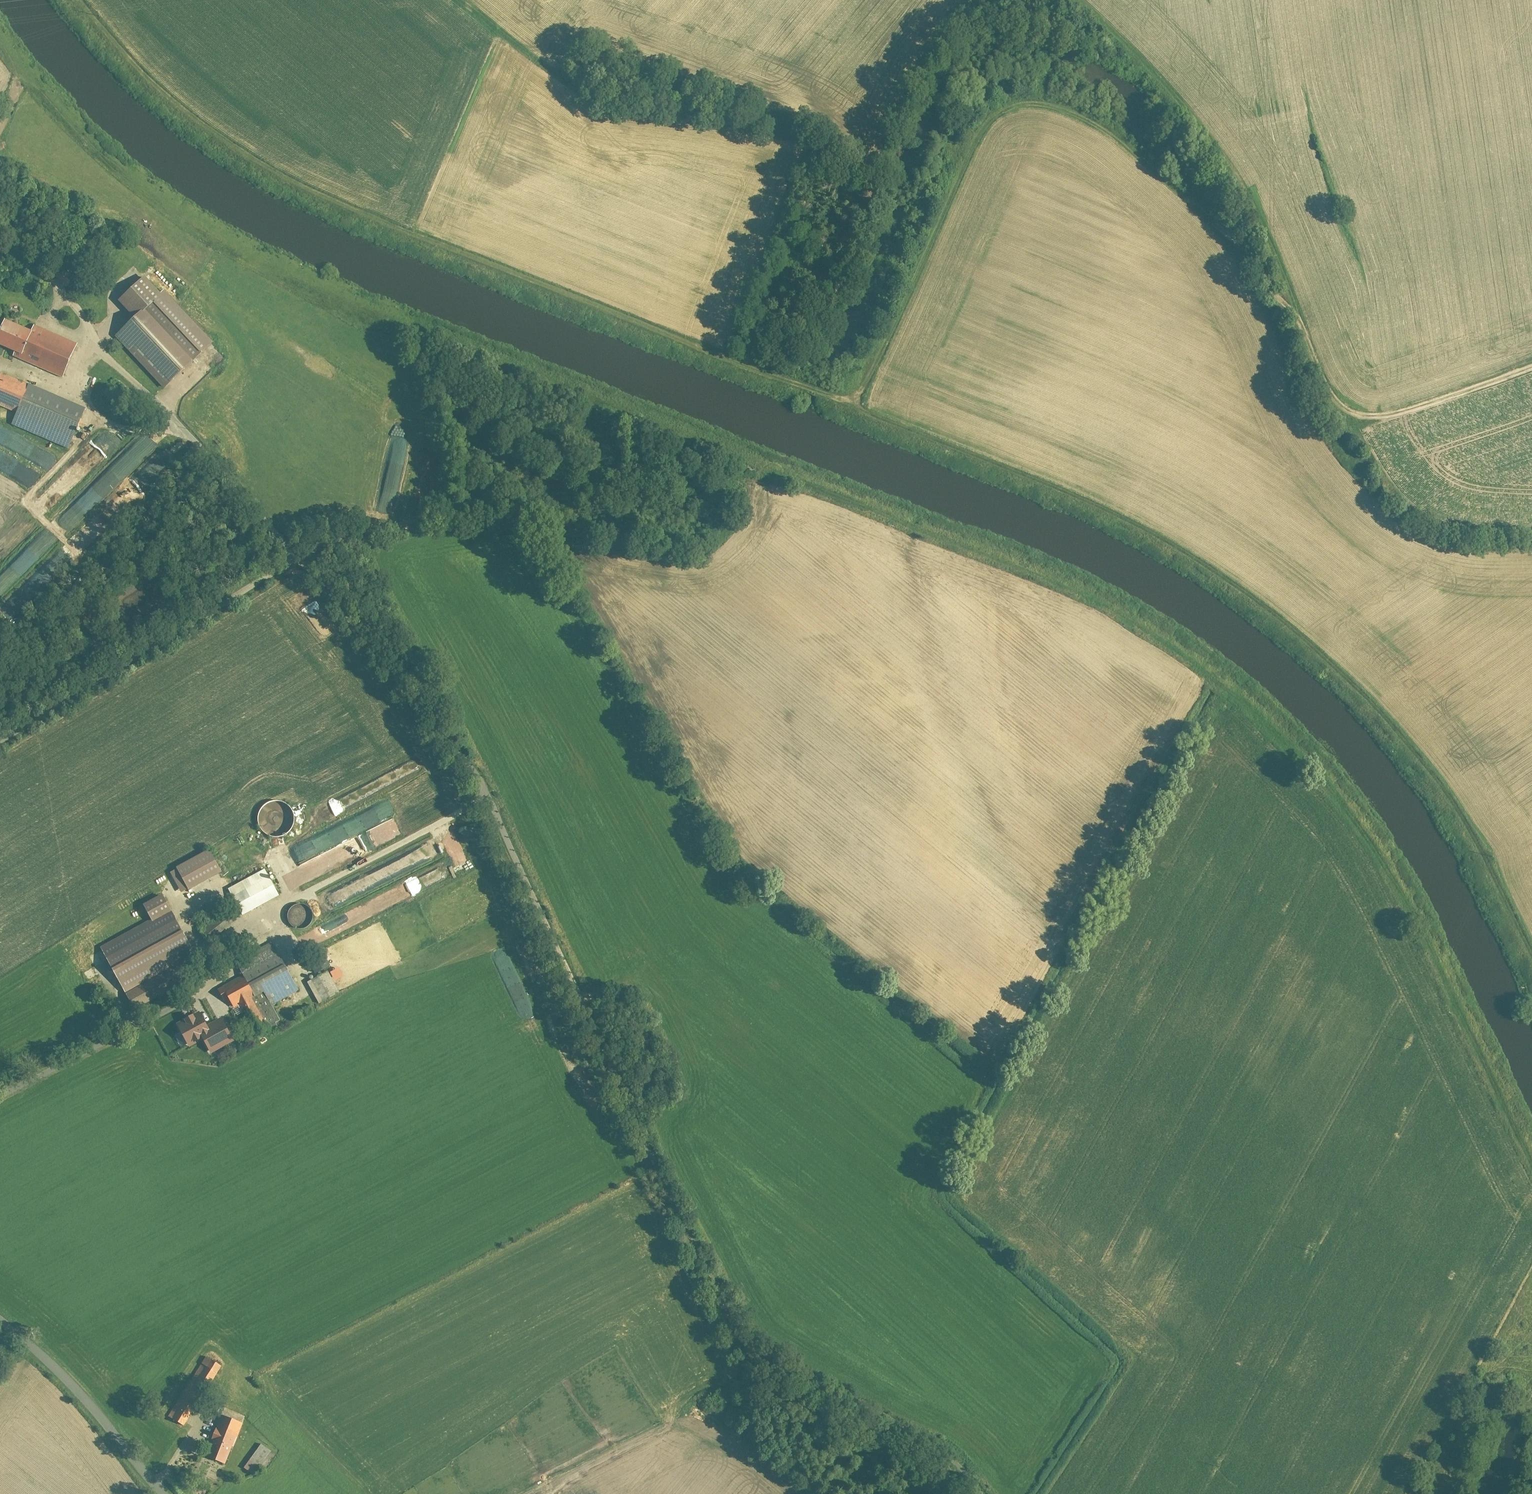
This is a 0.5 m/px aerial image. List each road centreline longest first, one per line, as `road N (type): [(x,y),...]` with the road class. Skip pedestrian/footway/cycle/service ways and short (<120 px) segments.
road 1 (unclassified): [(288,561),(464,763),(489,804),(638,1124),(719,1326),(923,1452),(956,1493)]
road 2 (track): [(832,398),(857,395),(993,126),(1019,103),(1053,104),(1127,149),(1255,261),(1297,321),(1337,404),(1355,417),(1381,417),(1531,369)]
road 3 (unclassified): [(0,242),(74,306),(101,355),(288,561)]
road 4 (unclassified): [(288,561),(0,746)]
road 5 (unclassified): [(0,1323),(166,1493)]
road 6 (residential): [(459,0),(544,68),(639,102)]

